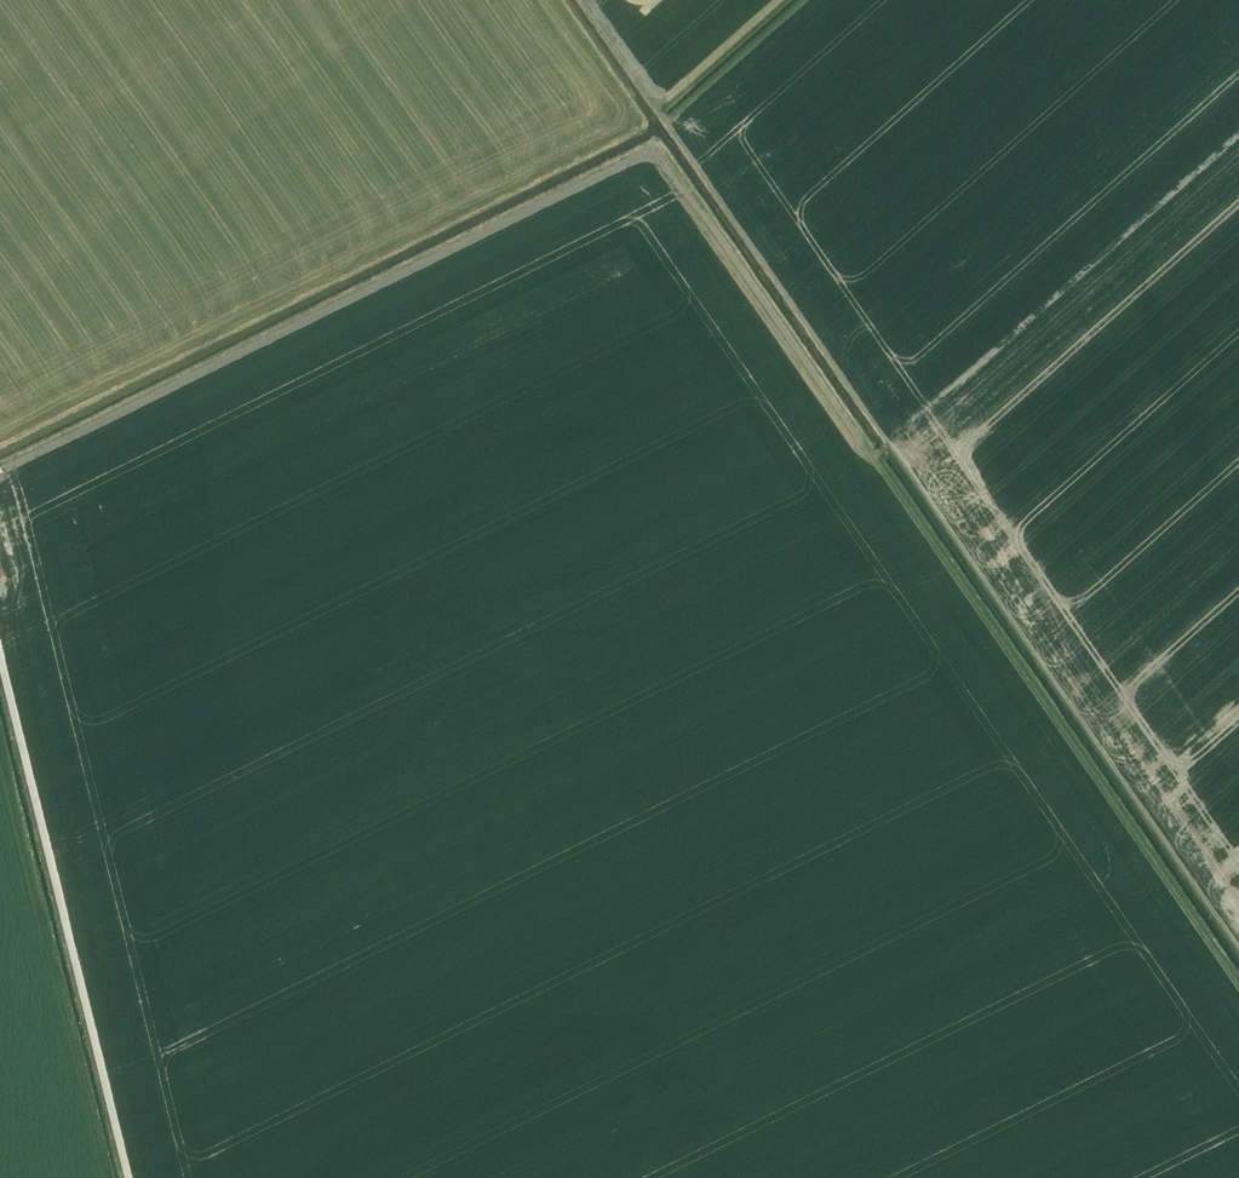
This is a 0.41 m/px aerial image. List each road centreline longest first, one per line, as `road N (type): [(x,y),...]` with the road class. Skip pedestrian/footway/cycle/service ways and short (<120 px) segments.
road 1 (unclassified): [(127,1177),(0,660)]

